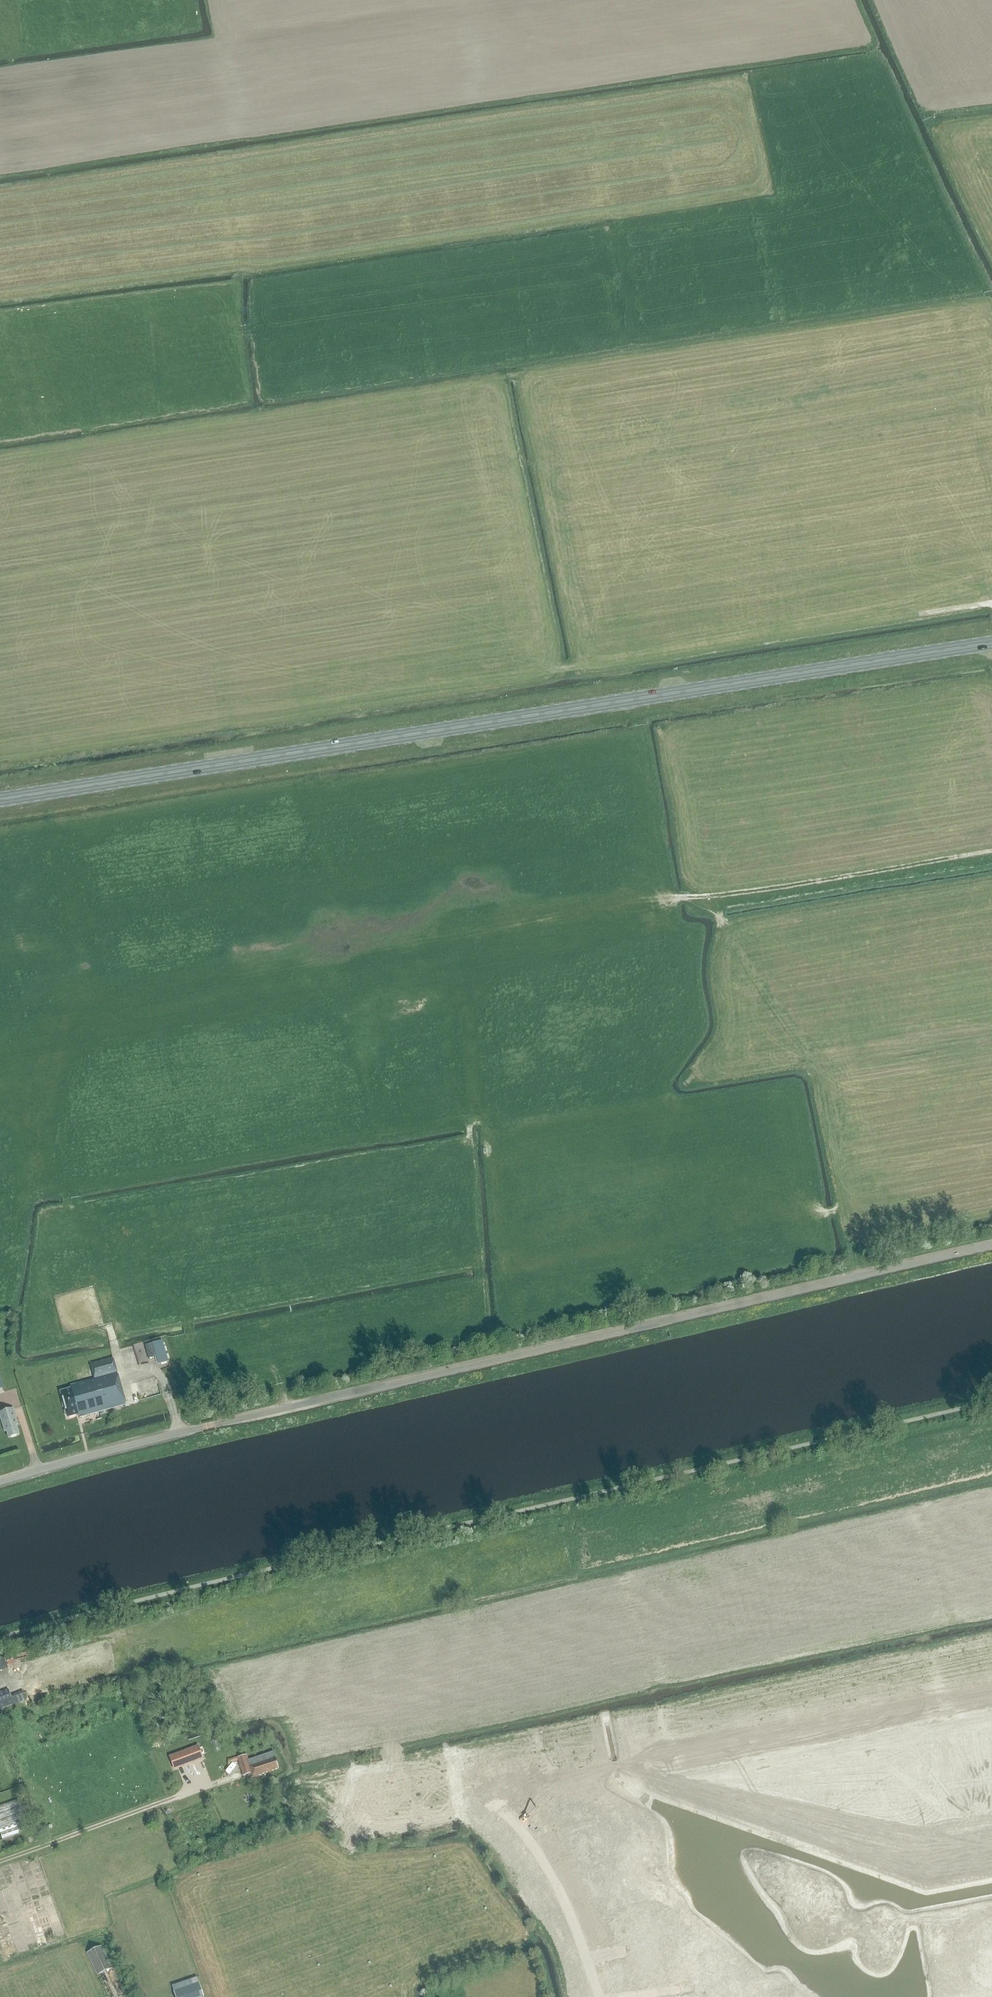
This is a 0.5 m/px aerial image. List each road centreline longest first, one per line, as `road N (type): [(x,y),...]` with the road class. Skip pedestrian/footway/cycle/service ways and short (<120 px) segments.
road 1 (unclassified): [(0,1481),(991,1246)]
road 2 (primary): [(991,643),(0,799)]
road 3 (residential): [(991,1857),(914,1870),(666,1774)]
road 4 (residential): [(666,1774),(991,1712)]
road 5 (residential): [(598,1996),(541,1858),(500,1806)]
road 6 (track): [(0,1860),(171,1798)]
road 7 (residential): [(666,1774),(500,1806)]

